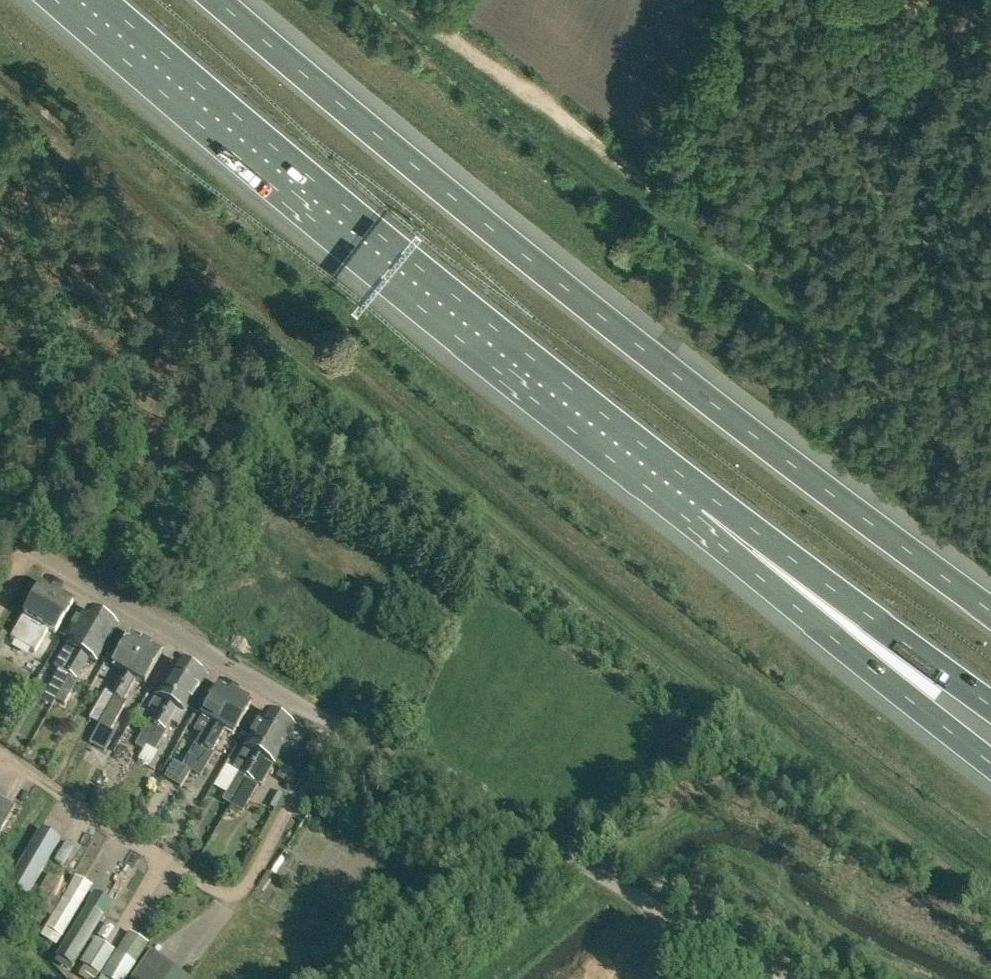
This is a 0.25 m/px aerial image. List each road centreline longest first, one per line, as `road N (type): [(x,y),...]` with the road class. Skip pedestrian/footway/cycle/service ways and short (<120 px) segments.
road 1 (motorway): [(990,612),(527,260),(219,0)]
road 2 (motorway): [(103,0),(407,258),(712,499)]
road 3 (track): [(990,450),(411,0)]
road 4 (residential): [(499,816),(0,537)]
road 5 (track): [(0,752),(206,886),(232,894),(253,876),(334,727)]
road 6 (motorway): [(712,499),(927,712),(990,762)]
road 7 (motorway): [(712,499),(990,705)]
road 8 (unclassified): [(783,978),(499,816)]

